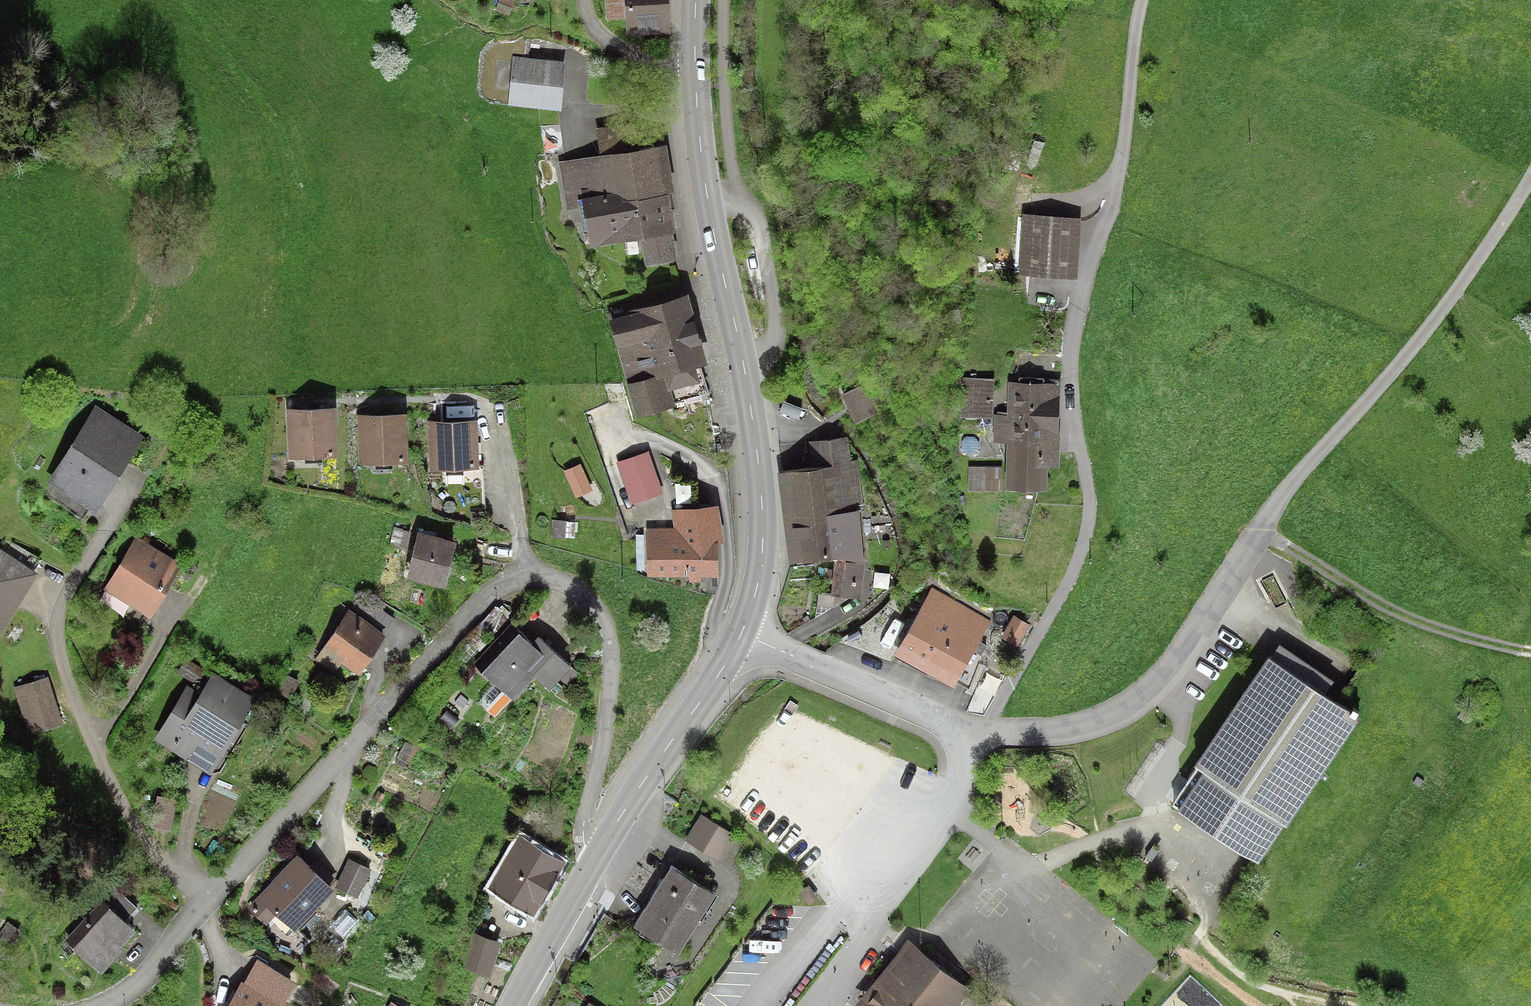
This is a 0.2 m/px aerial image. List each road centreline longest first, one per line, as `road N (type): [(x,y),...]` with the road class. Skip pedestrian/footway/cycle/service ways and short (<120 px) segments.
road 1 (residential): [(602,850),(589,823),(611,710),(613,641),(601,607),(566,580),(530,578),(499,590),(153,974),(102,1005)]
road 2 (tertiary): [(739,639),(761,573),(760,483),(745,371),(713,234),(692,72),(694,0)]
road 3 (residential): [(1109,230),(1076,328),(1070,404),(1092,509),(1083,554),(986,733)]
road 4 (residential): [(986,733),(1039,735),(1106,722),(1158,687),(1255,534)]
road 5 (residential): [(802,1005),(959,809),(968,728)]
road 6 (track): [(1255,534),(1331,583),(1463,639),(1530,650)]
road 7 (tertiary): [(602,850),(739,639)]
road 8 (residential): [(739,639),(872,697),(968,728)]
road 9 (track): [(1148,0),(1109,230)]
road 10 (tertiary): [(514,1005),(602,850)]

